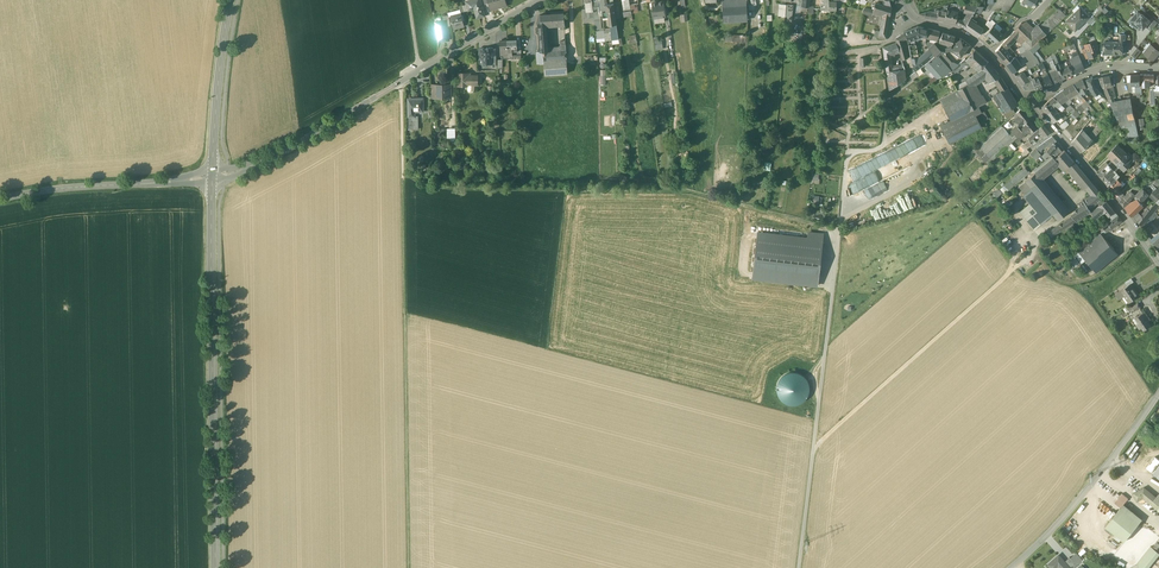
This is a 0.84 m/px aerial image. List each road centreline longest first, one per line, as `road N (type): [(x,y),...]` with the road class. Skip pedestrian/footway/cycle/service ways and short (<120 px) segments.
road 1 (track): [(402,177),(456,190),(691,193),(840,232)]
road 2 (track): [(407,567),(402,177)]
road 3 (tertiary): [(212,177),(215,567)]
road 4 (unclassified): [(212,177),(281,152),(536,2)]
road 5 (track): [(813,448),(1016,268)]
road 6 (unclassified): [(1158,391),(1077,503),(1012,567)]
road 7 (unclassified): [(0,199),(212,177)]
road 8 (tertiary): [(1030,104),(1158,262)]
road 9 (tertiary): [(230,0),(212,177)]
road 10 (residential): [(1030,104),(1099,70),(1158,70)]

